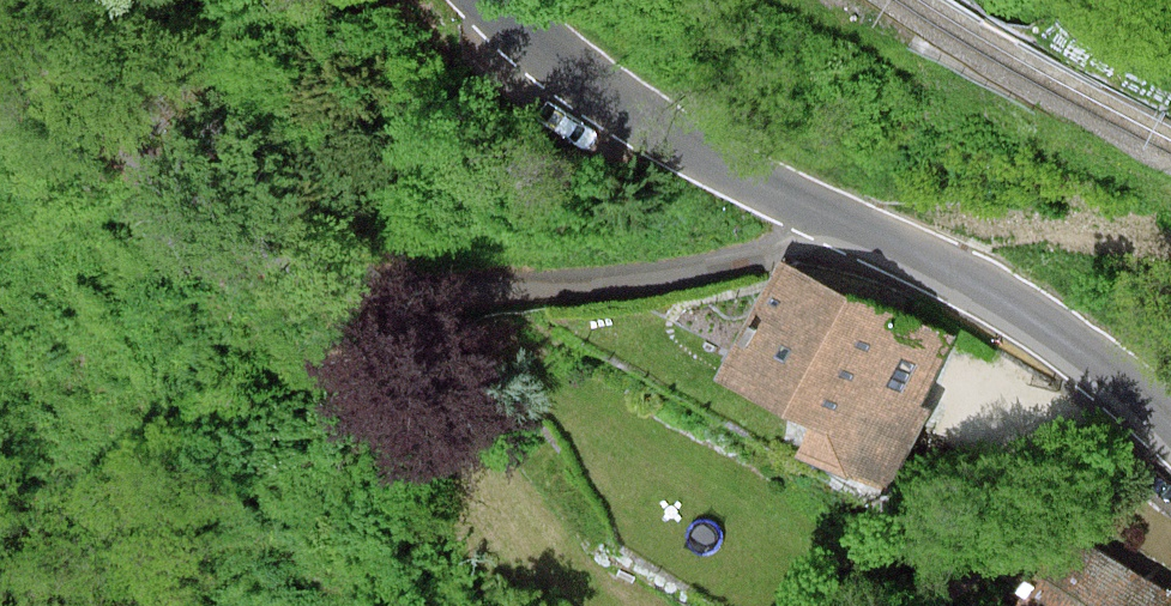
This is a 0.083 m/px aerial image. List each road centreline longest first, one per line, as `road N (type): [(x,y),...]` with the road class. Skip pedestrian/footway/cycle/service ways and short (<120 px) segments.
road 1 (track): [(0,23),(237,229),(361,288),(466,289),(729,268),(880,240)]
road 2 (tertiary): [(490,0),(661,133),(946,274),(1170,429)]
road 3 (track): [(854,227),(1012,219),(1170,244)]

